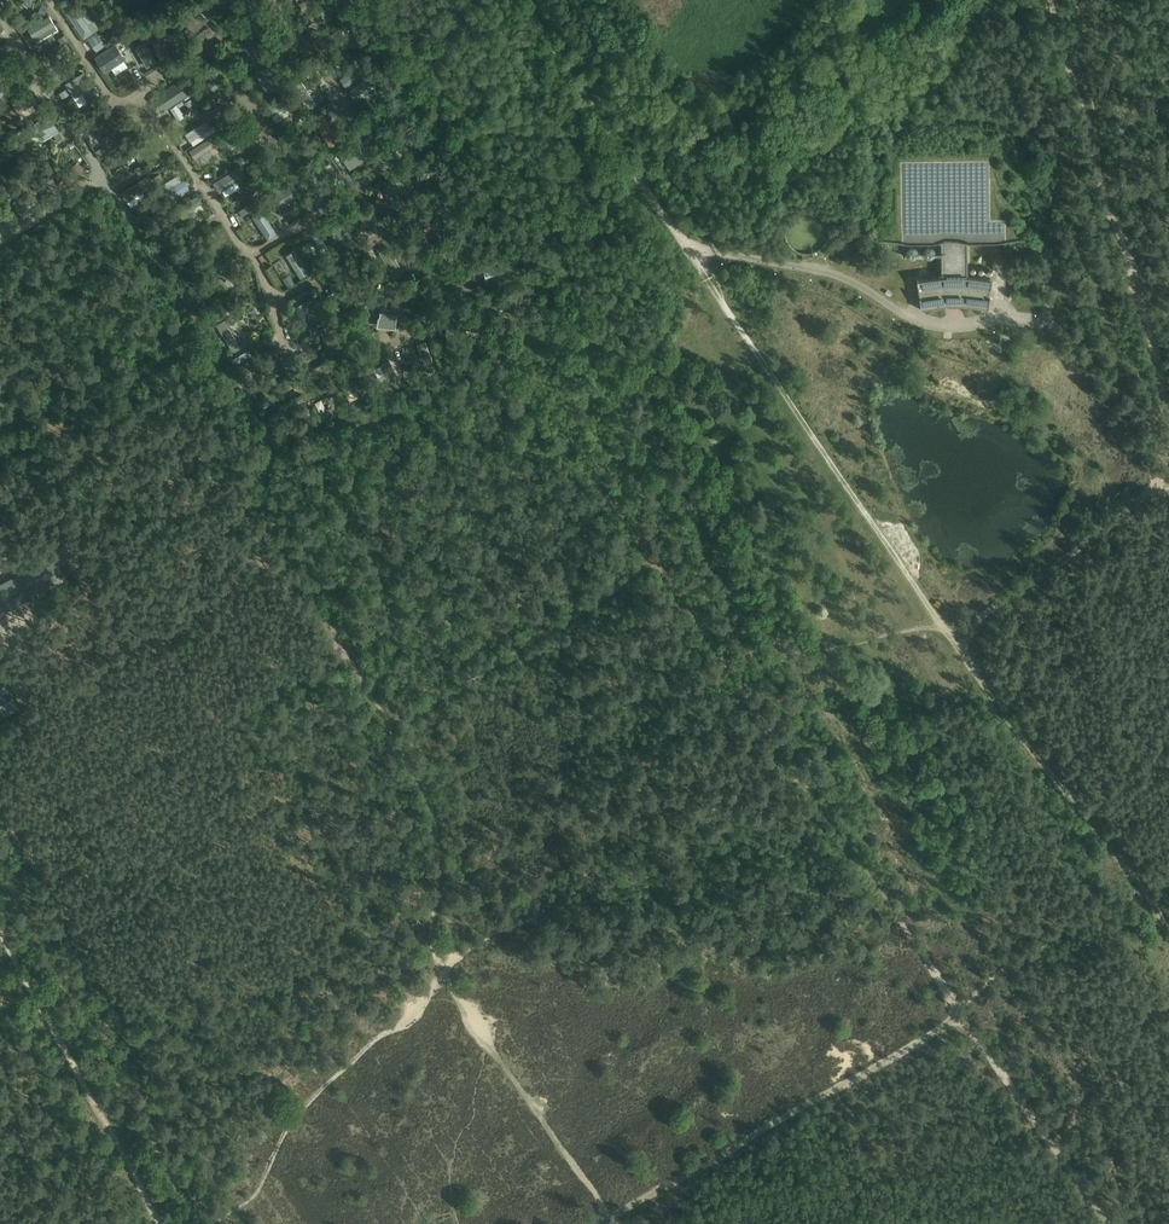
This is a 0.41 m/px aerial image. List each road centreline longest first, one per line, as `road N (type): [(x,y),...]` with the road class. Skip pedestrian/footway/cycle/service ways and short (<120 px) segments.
road 1 (track): [(657,563),(1106,1223)]
road 2 (track): [(1168,865),(1125,903),(1096,911),(1003,969),(950,1024),(598,1223)]
road 3 (track): [(687,247),(952,640)]
road 4 (track): [(1168,401),(1052,0)]
road 5 (track): [(952,640),(1139,884),(1168,940)]
road 6 (unclassified): [(0,15),(196,318)]
road 7 (track): [(159,1223),(0,930)]
road 8 (track): [(986,321),(938,325),(832,273),(692,255)]
road 9 (track): [(619,1223),(446,971)]
road 10 (track): [(687,247),(523,0)]
road 11 (track): [(446,971),(427,930),(438,844),(409,760),(380,712)]
road 12 (track): [(657,563),(514,350)]

